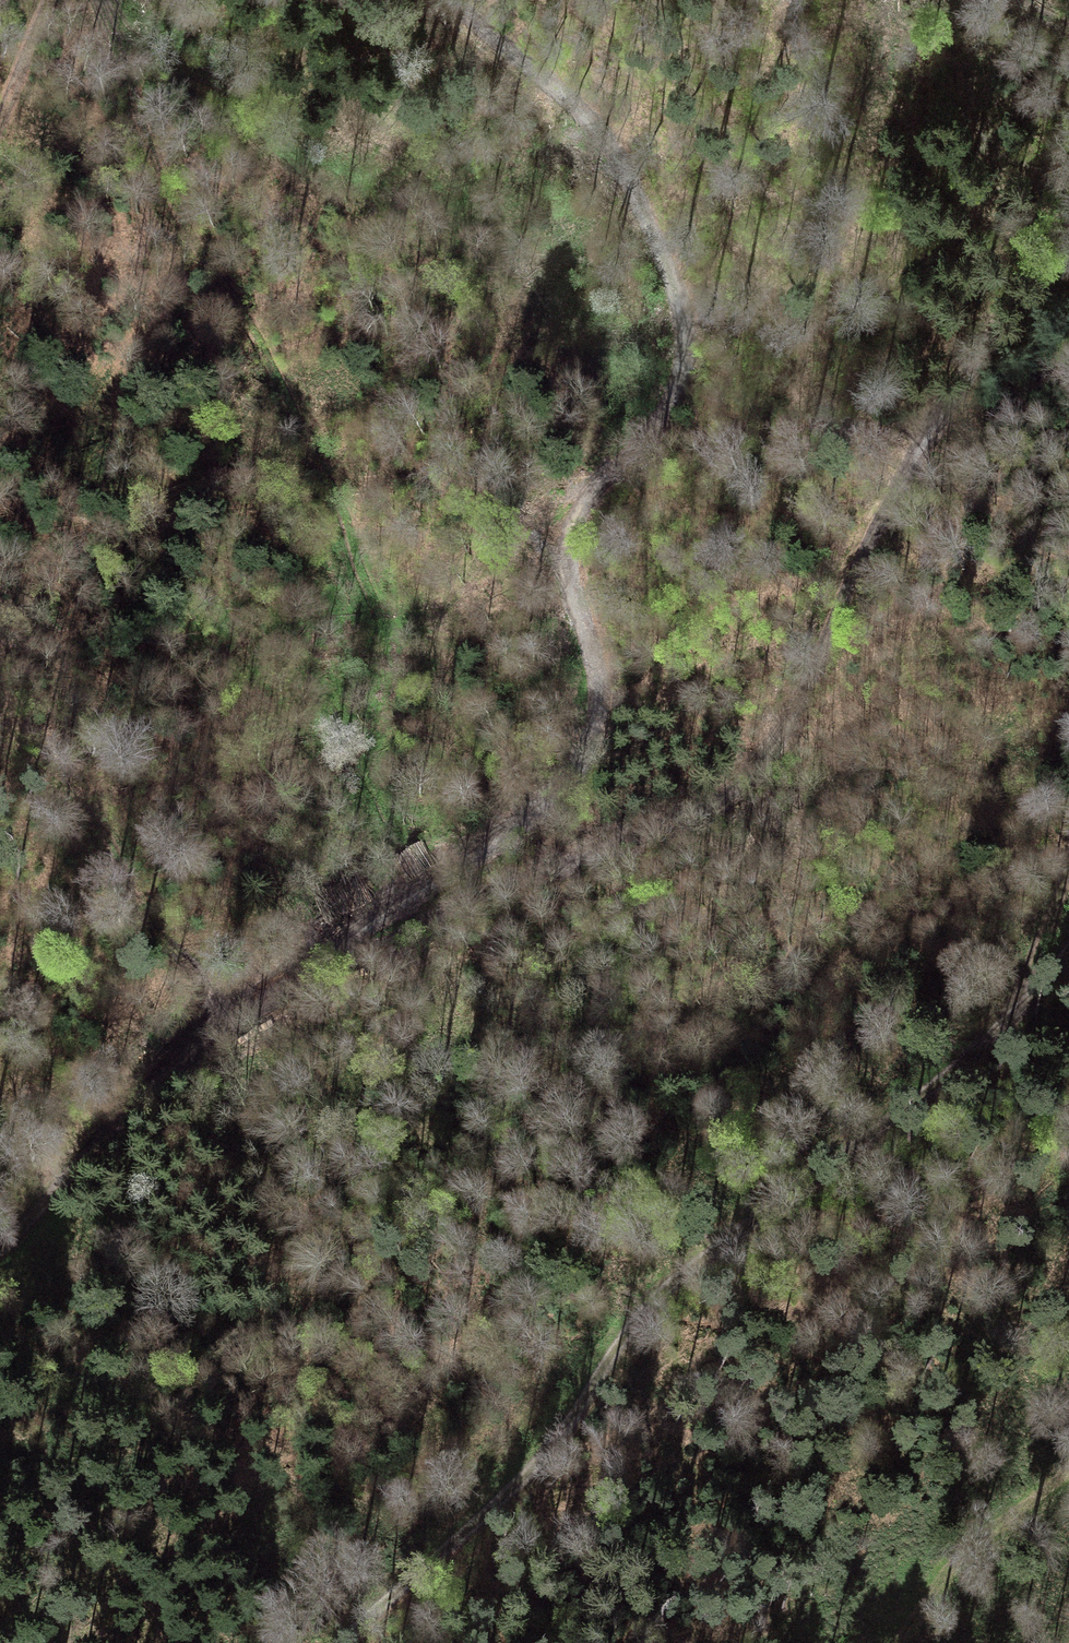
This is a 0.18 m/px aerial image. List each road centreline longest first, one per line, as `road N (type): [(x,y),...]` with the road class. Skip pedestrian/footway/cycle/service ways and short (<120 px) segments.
road 1 (track): [(449,0),(591,119),(615,150),(675,298),(682,328),(677,376),(663,407),(571,518),(563,548),(565,583),(599,687),(585,759),(562,794),(528,823),(282,981)]
road 2 (track): [(282,981),(667,823),(763,764),(915,449),(974,361),(1068,251)]
road 3 (track): [(1068,951),(988,1038),(889,1123),(684,1268),(637,1318),(539,1460),(339,1642)]
road 4 (track): [(282,981),(193,1050),(0,1249)]
road 5 (track): [(883,1642),(907,1596),(1068,1468)]
road 6 (track): [(1015,1005),(1068,838)]

